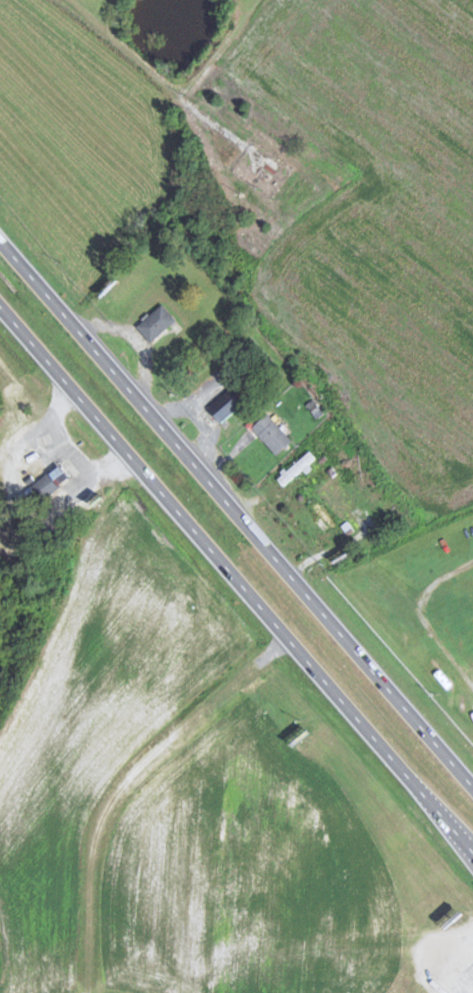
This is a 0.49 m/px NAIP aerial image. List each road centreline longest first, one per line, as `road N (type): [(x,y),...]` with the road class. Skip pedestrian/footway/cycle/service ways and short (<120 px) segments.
road 1 (trunk): [(472,784),(0,237)]
road 2 (trunk): [(0,304),(472,848)]

